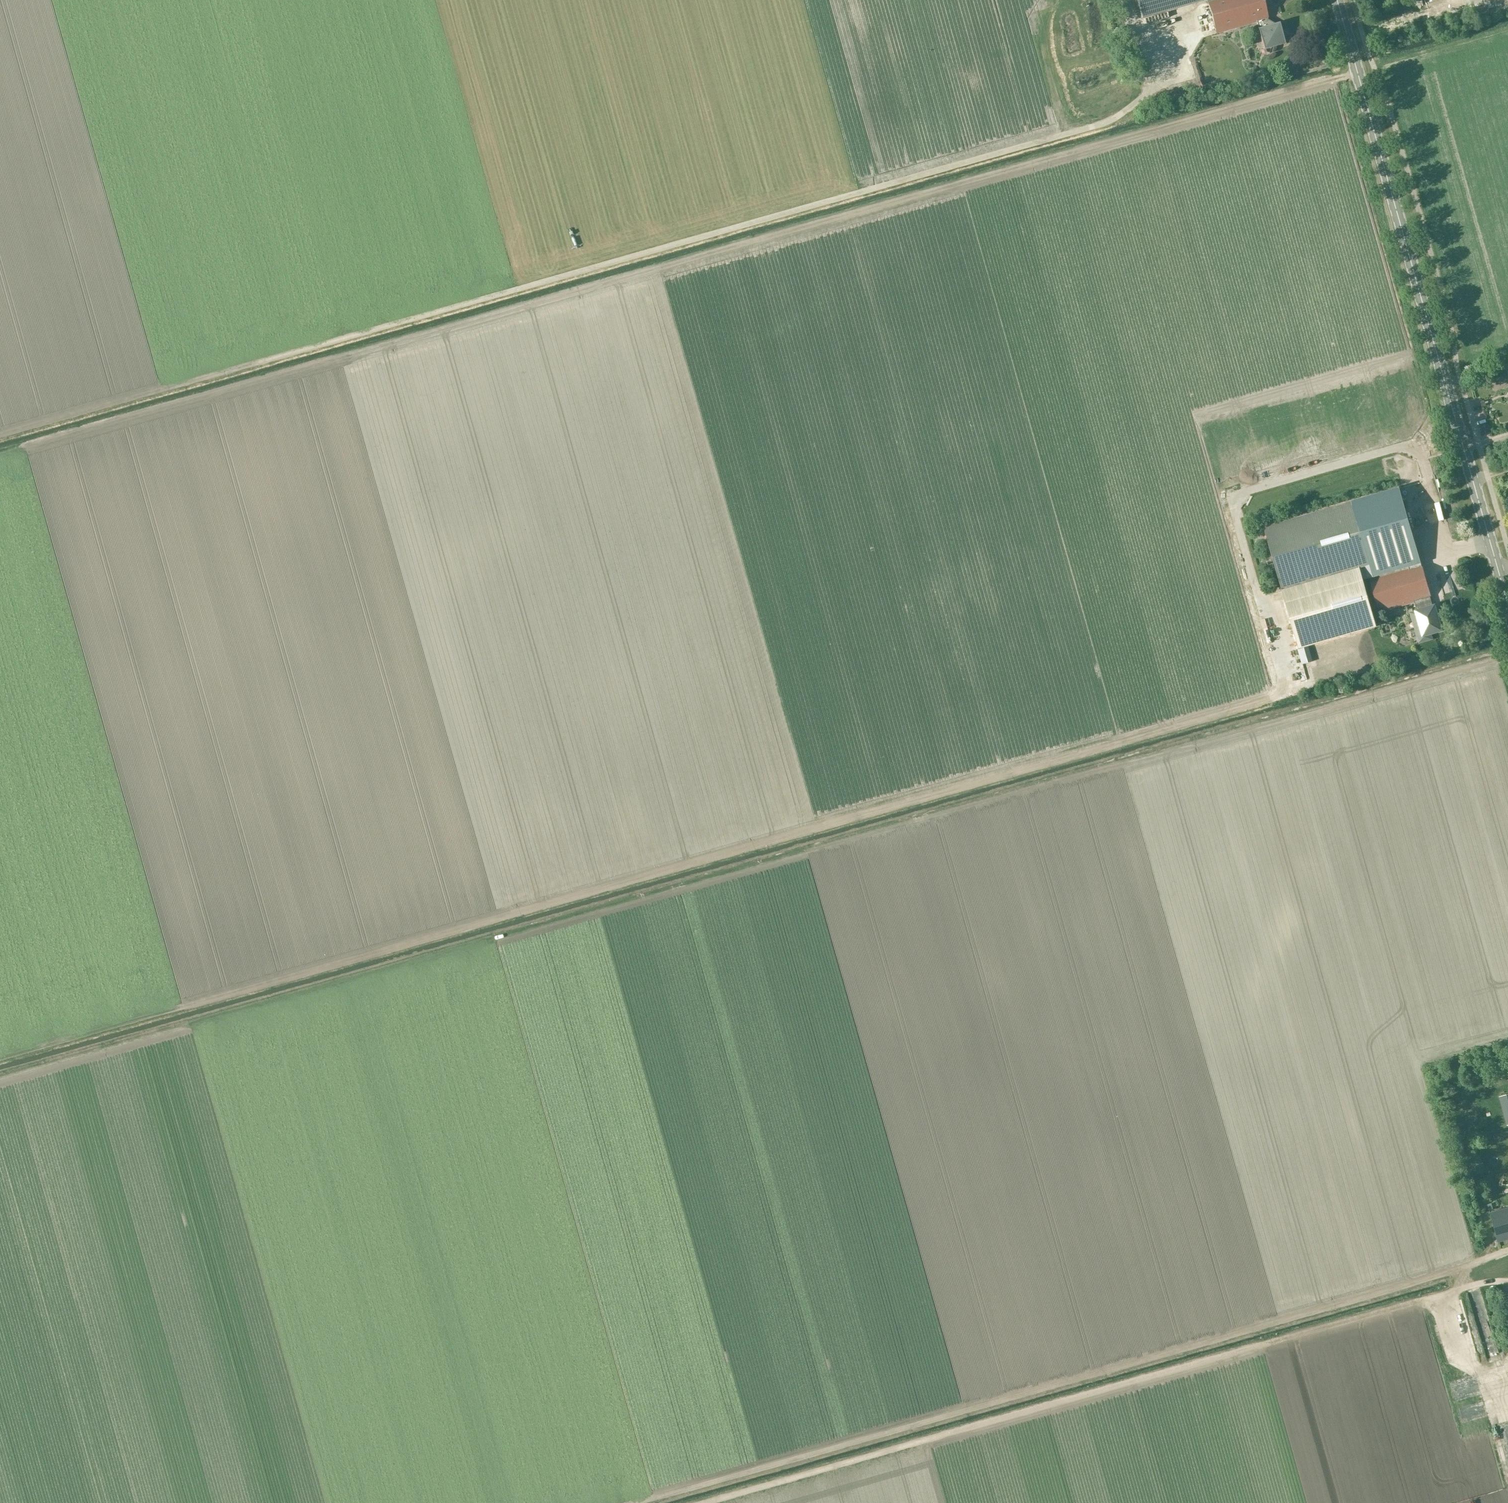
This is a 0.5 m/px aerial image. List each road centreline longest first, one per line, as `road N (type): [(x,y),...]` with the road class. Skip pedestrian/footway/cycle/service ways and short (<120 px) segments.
road 1 (secondary): [(1507,604),(1338,0)]

